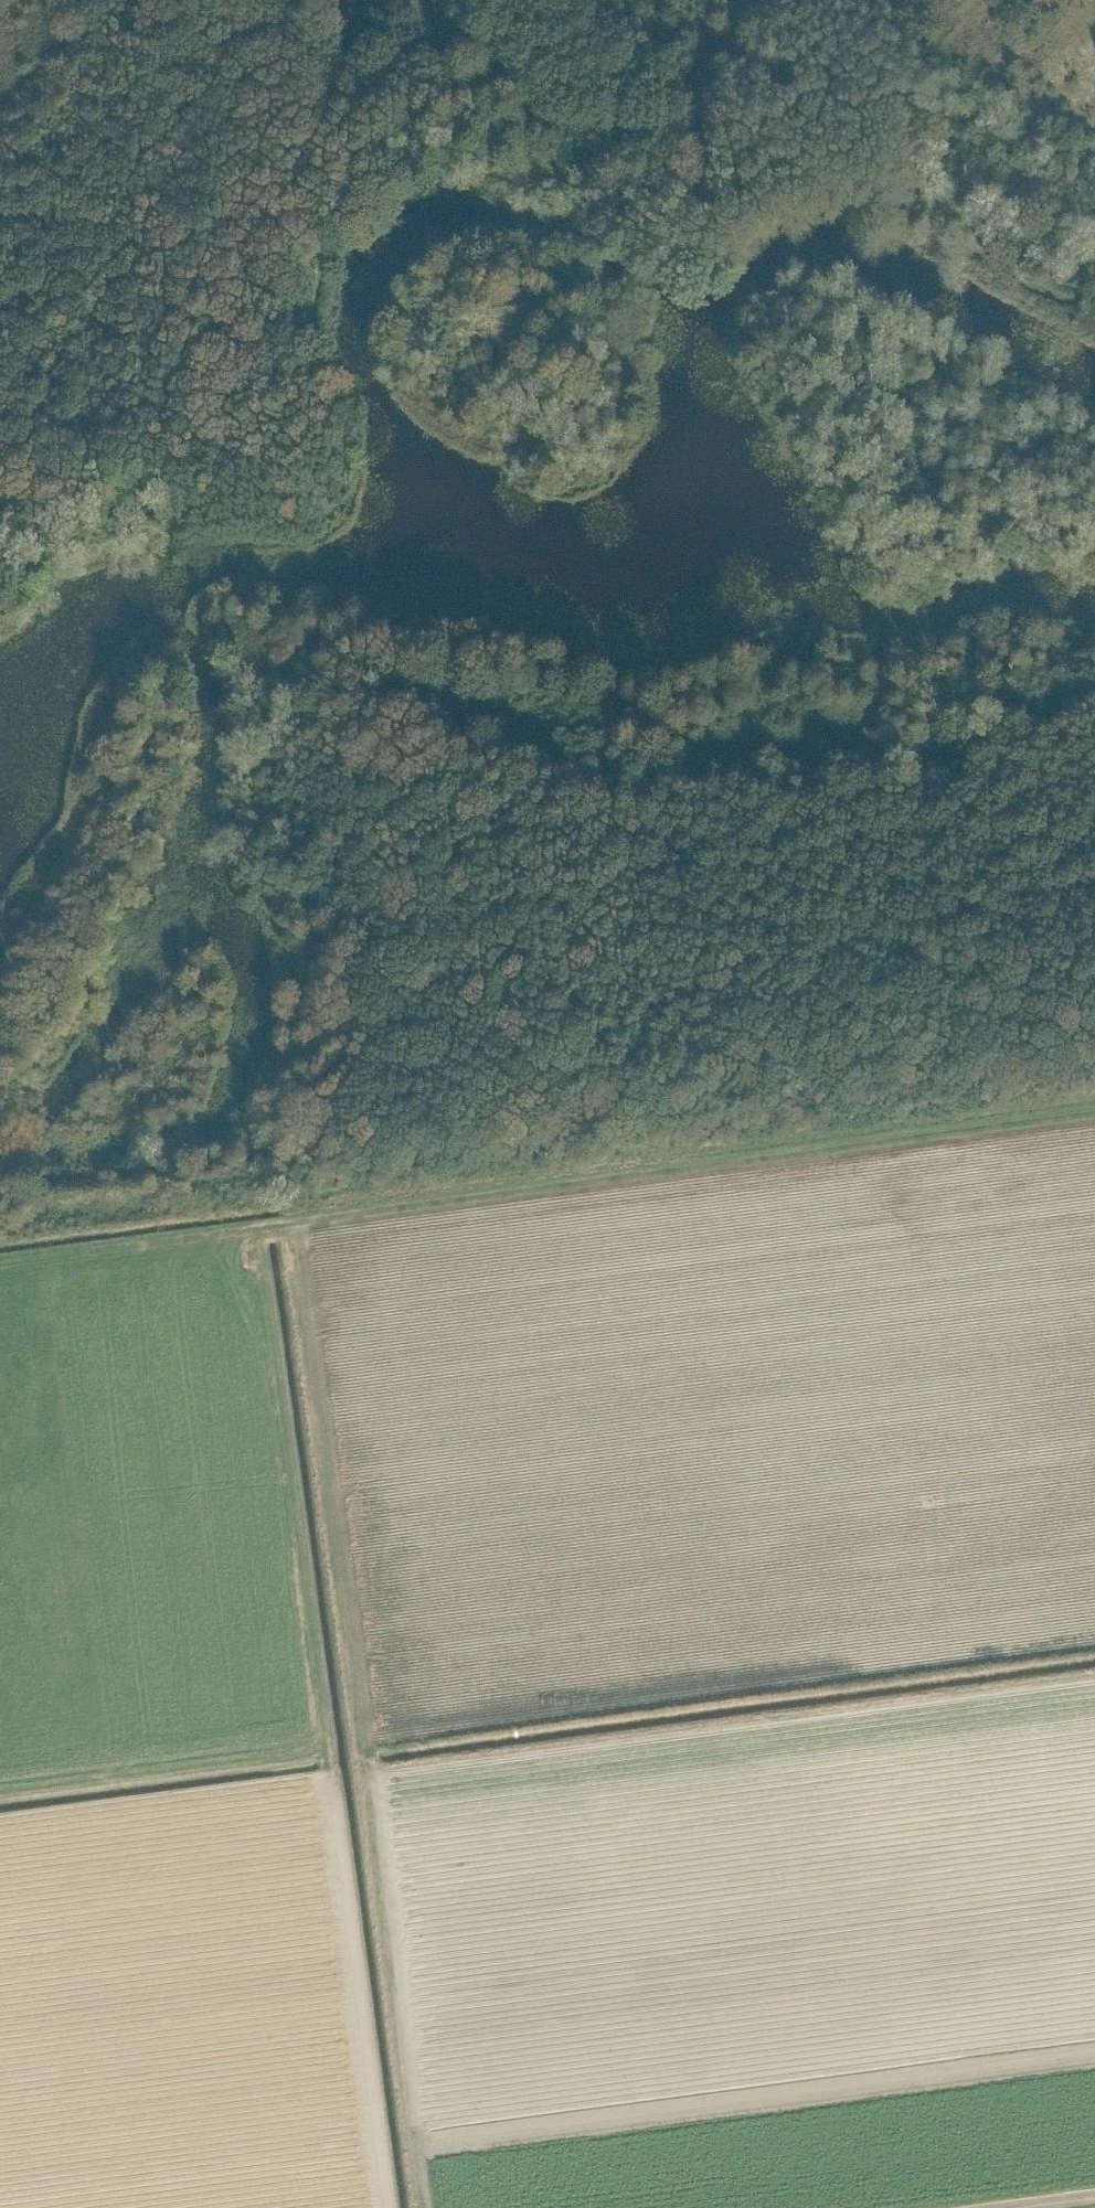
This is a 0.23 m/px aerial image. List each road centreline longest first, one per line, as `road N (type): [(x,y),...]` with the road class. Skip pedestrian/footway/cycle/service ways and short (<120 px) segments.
road 1 (track): [(1094,1116),(290,1224)]

